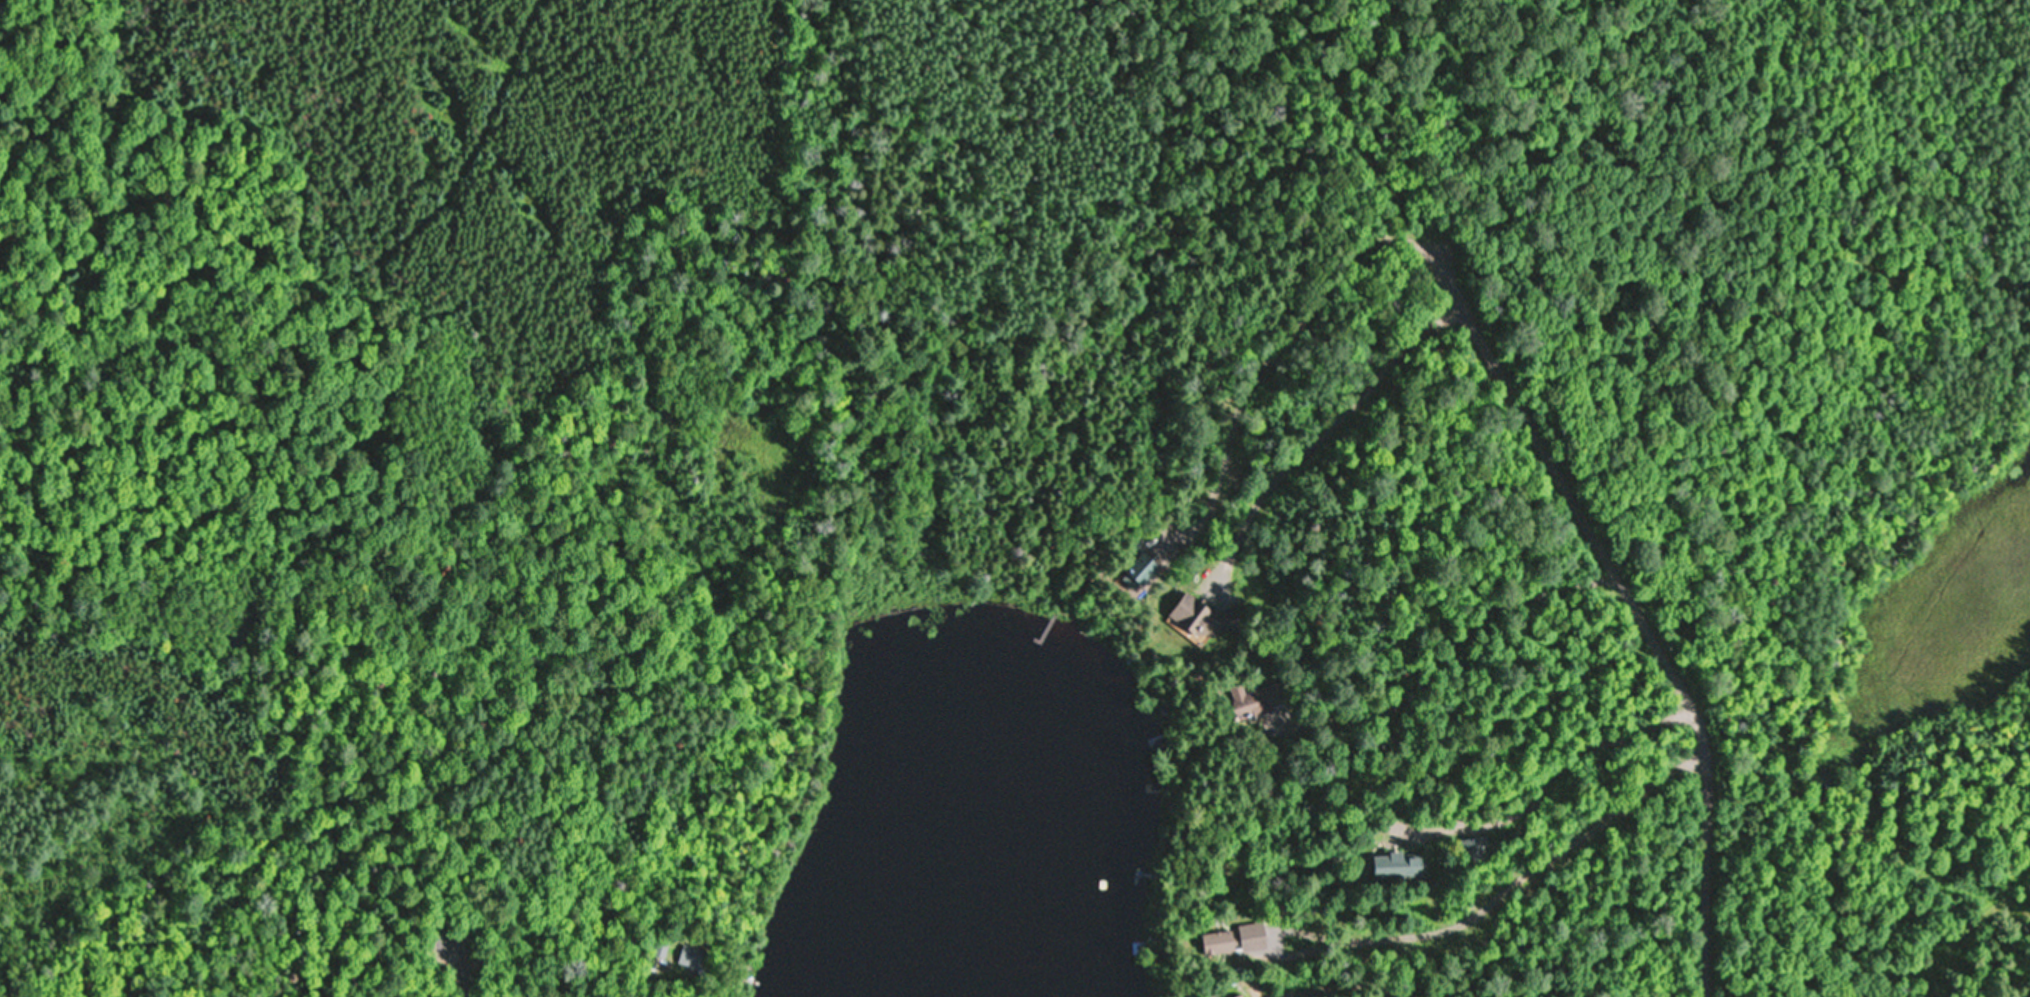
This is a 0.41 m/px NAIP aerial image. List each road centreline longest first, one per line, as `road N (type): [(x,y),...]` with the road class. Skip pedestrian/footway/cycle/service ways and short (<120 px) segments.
road 1 (residential): [(1696,996),(1695,759),(1680,687),(1592,551),(1412,232)]
road 2 (residential): [(455,996),(427,866)]

